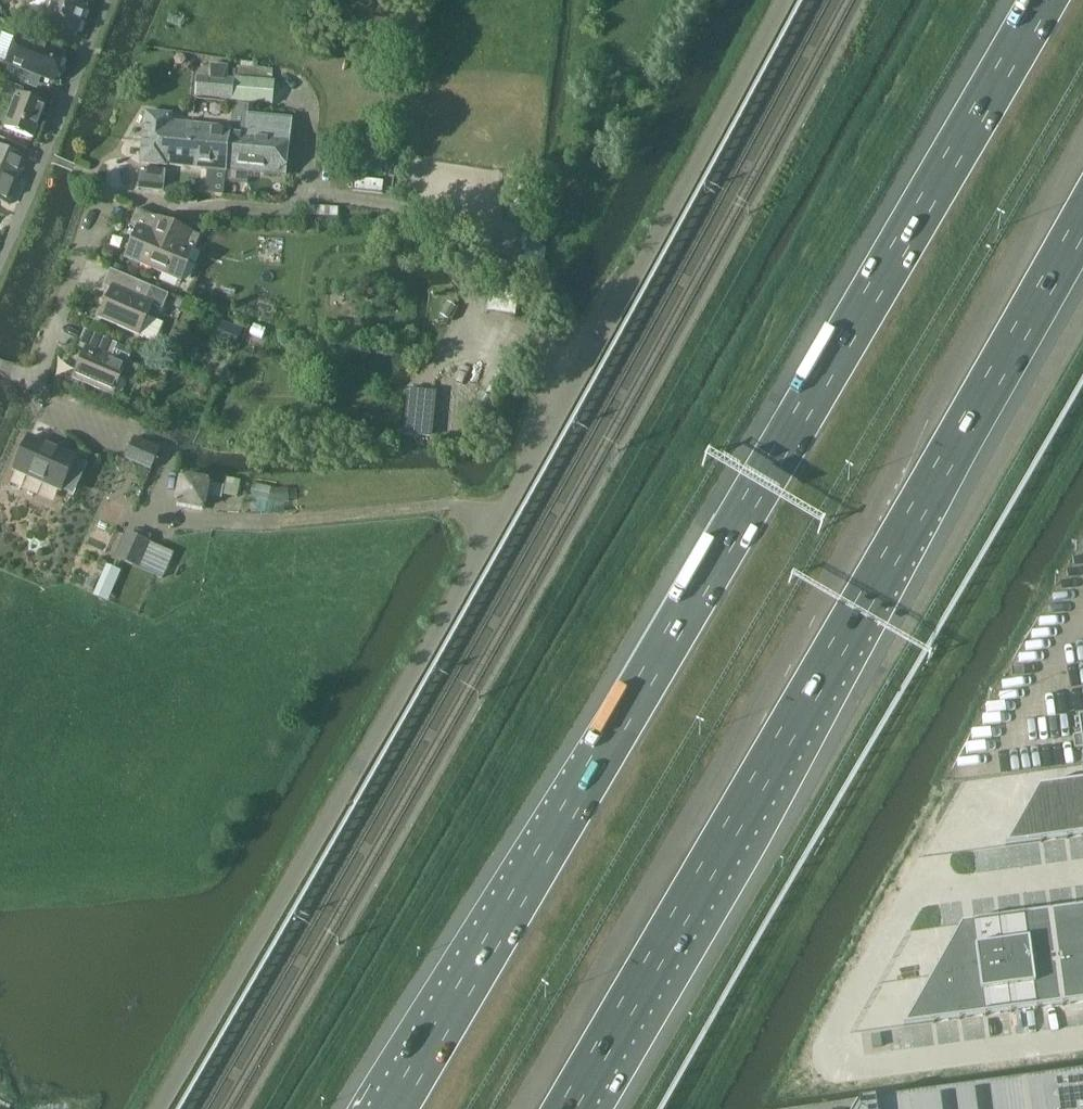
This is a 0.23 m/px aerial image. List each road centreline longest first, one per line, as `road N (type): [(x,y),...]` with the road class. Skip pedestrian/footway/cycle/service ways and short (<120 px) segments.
road 1 (motorway): [(1048,0),(391,1108)]
road 2 (unclassified): [(162,1108),(584,373),(784,0)]
road 3 (motorway): [(567,1108),(1082,228)]
road 4 (residential): [(278,207),(165,210),(115,194),(40,381),(0,365)]

